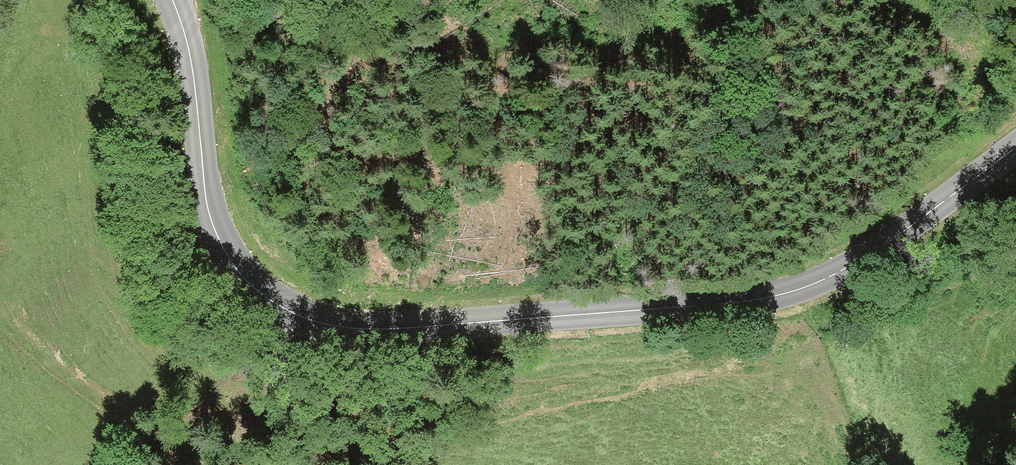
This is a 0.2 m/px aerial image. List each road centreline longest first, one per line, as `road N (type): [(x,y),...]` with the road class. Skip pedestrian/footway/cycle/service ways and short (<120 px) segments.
road 1 (tertiary): [(1015,148),(858,261),(784,295),(409,327),(331,324),(261,293),(212,225),(174,0)]
road 2 (track): [(271,464),(737,366),(799,338),(858,261)]
road 3 (track): [(0,318),(193,464)]

